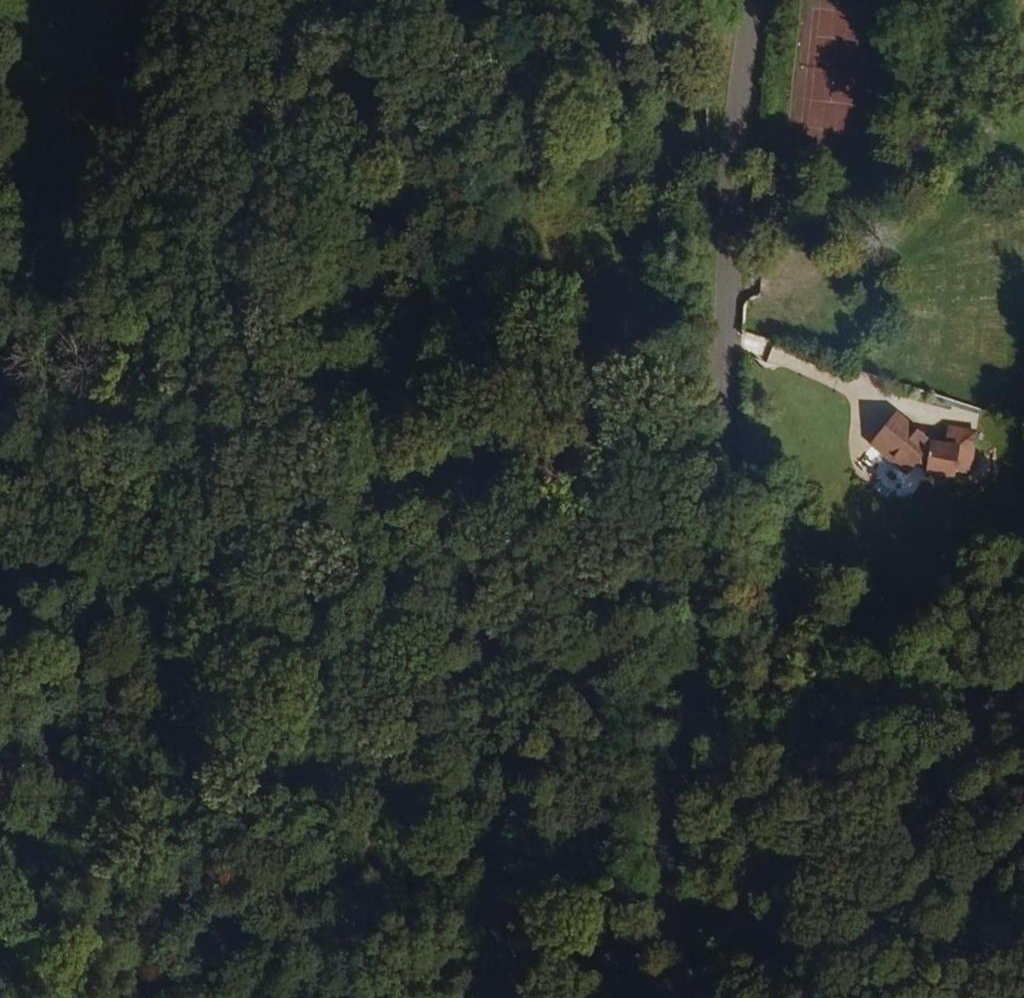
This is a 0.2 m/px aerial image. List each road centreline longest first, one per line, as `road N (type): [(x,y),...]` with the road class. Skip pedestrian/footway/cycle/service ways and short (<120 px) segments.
road 1 (tertiary): [(692,997),(673,939),(664,842),(696,699),(711,579),(731,176),(753,0)]

